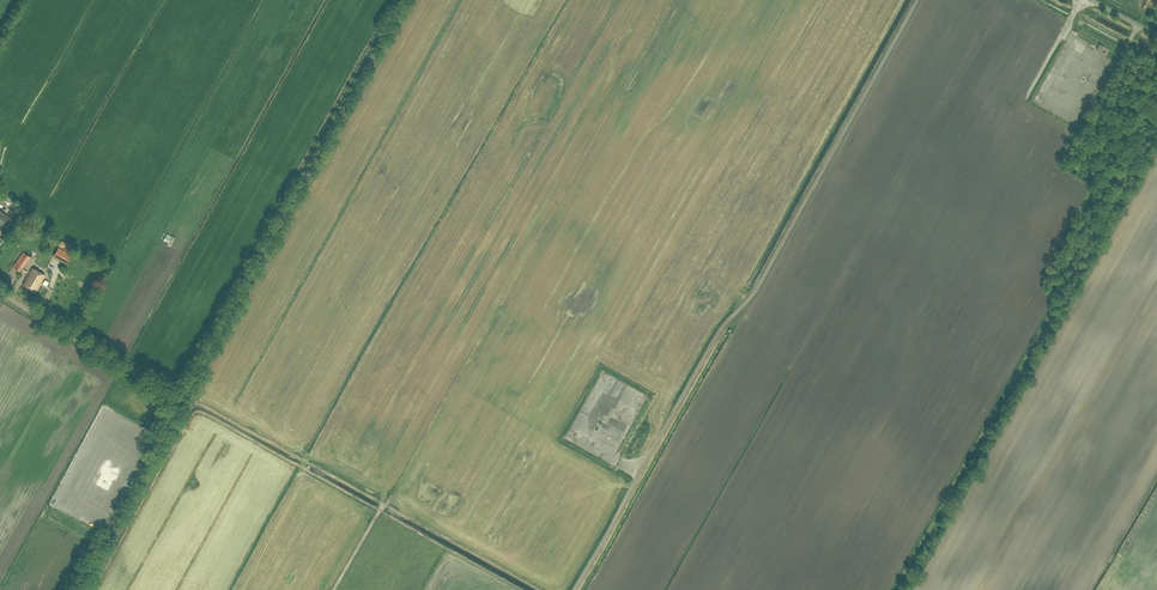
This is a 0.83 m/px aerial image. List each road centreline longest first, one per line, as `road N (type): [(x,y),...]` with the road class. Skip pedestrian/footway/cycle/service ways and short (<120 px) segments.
road 1 (unclassified): [(574,589),(716,337),(757,288),(917,0)]
road 2 (track): [(896,589),(1046,325),(1093,180),(1085,121),(1138,25)]
road 3 (unclassified): [(180,402),(405,0)]
road 4 (unclassified): [(76,589),(180,402)]
road 5 (unclassified): [(180,402),(0,292)]

